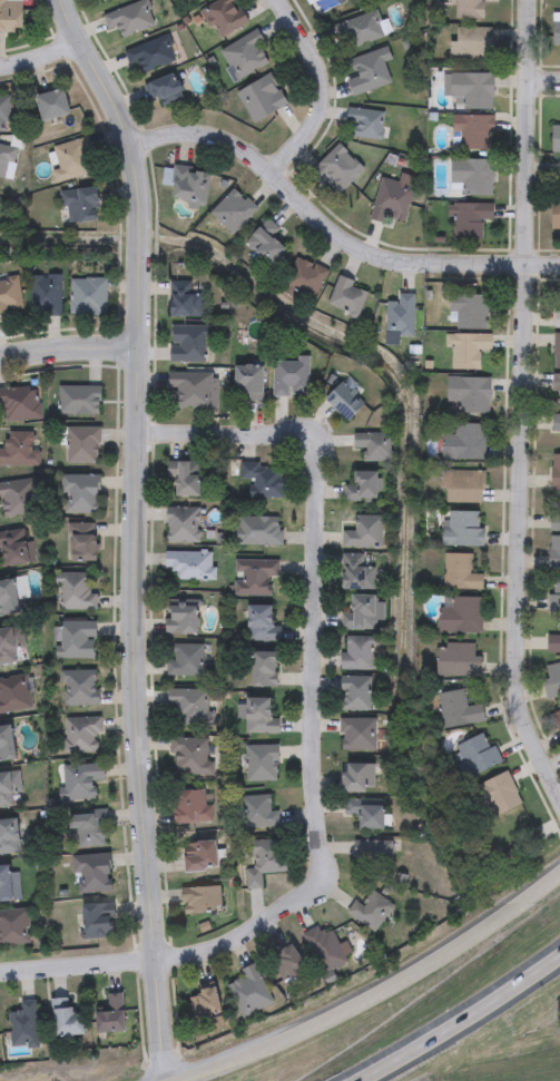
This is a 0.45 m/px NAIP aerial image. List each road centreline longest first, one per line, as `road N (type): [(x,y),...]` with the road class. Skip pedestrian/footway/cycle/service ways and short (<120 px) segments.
road 1 (tertiary): [(60,0),(128,138),(138,209),(134,735),(167,1080)]
road 2 (residential): [(529,0),(521,688),(525,718),(559,793)]
road 3 (residential): [(136,435),(285,430),(315,441),(312,784),(318,854),(297,897)]
road 4 (residential): [(128,138),(194,136),(264,159),(332,226),(383,252),(559,263)]
road 5 (secondary): [(559,864),(358,1004),(173,1080)]
road 6 (residential): [(0,971),(195,950),(297,897)]
road 7 (motorway): [(559,953),(357,1080)]
road 8 (residential): [(278,0),(313,60),(317,92),(312,120),(277,173)]
road 9 (tertiary): [(138,340),(0,355)]

